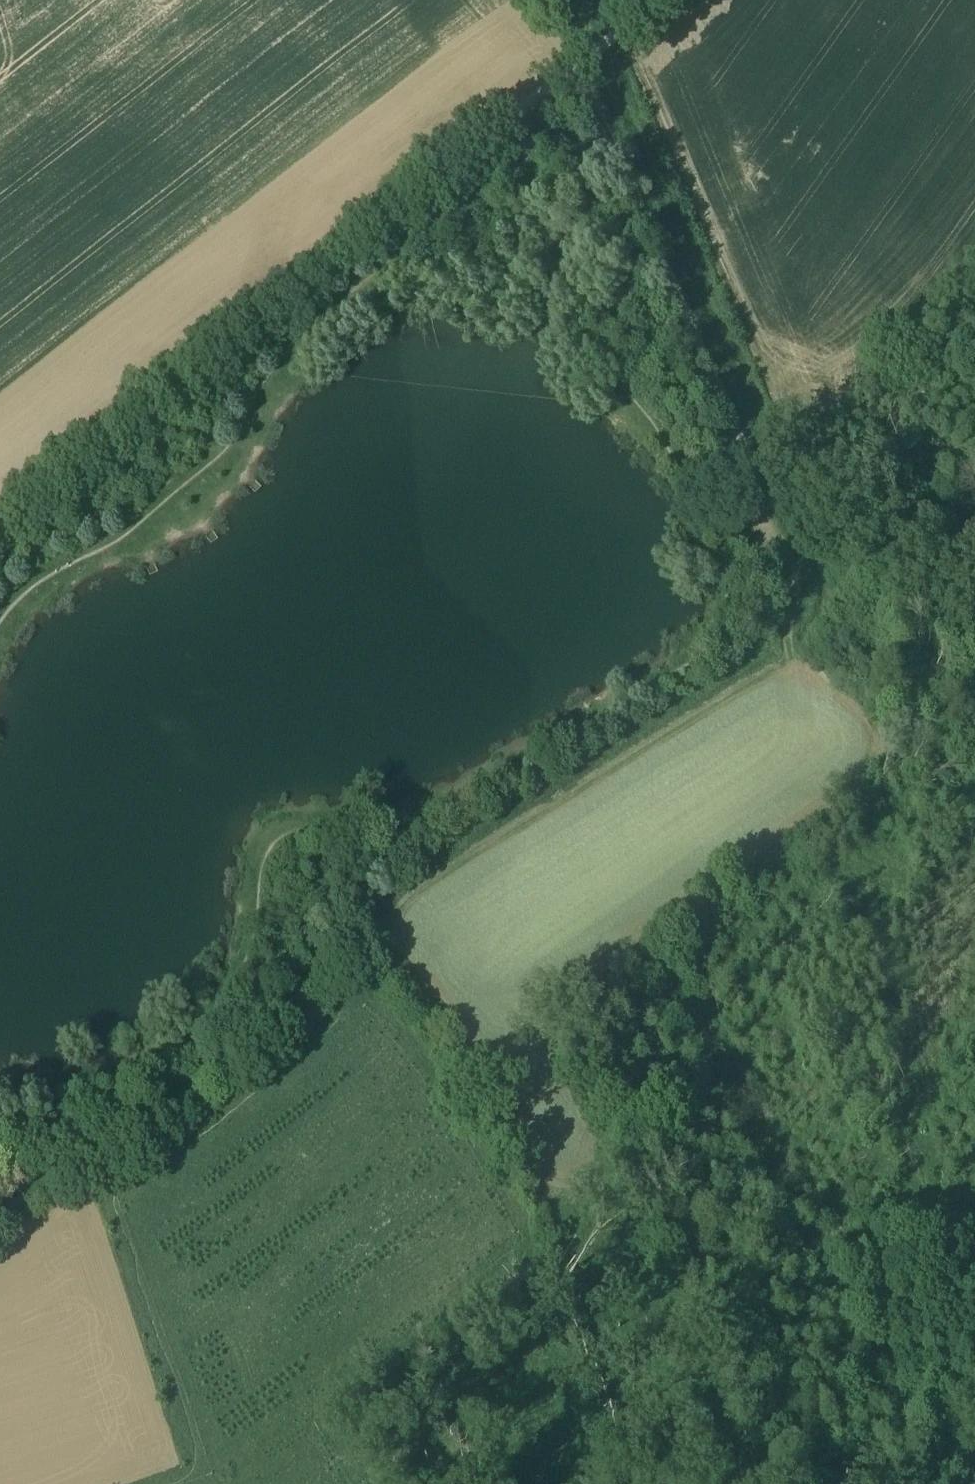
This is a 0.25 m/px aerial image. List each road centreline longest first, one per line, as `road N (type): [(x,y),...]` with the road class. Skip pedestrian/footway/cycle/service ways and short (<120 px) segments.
road 1 (unclassified): [(0,496),(628,0)]

